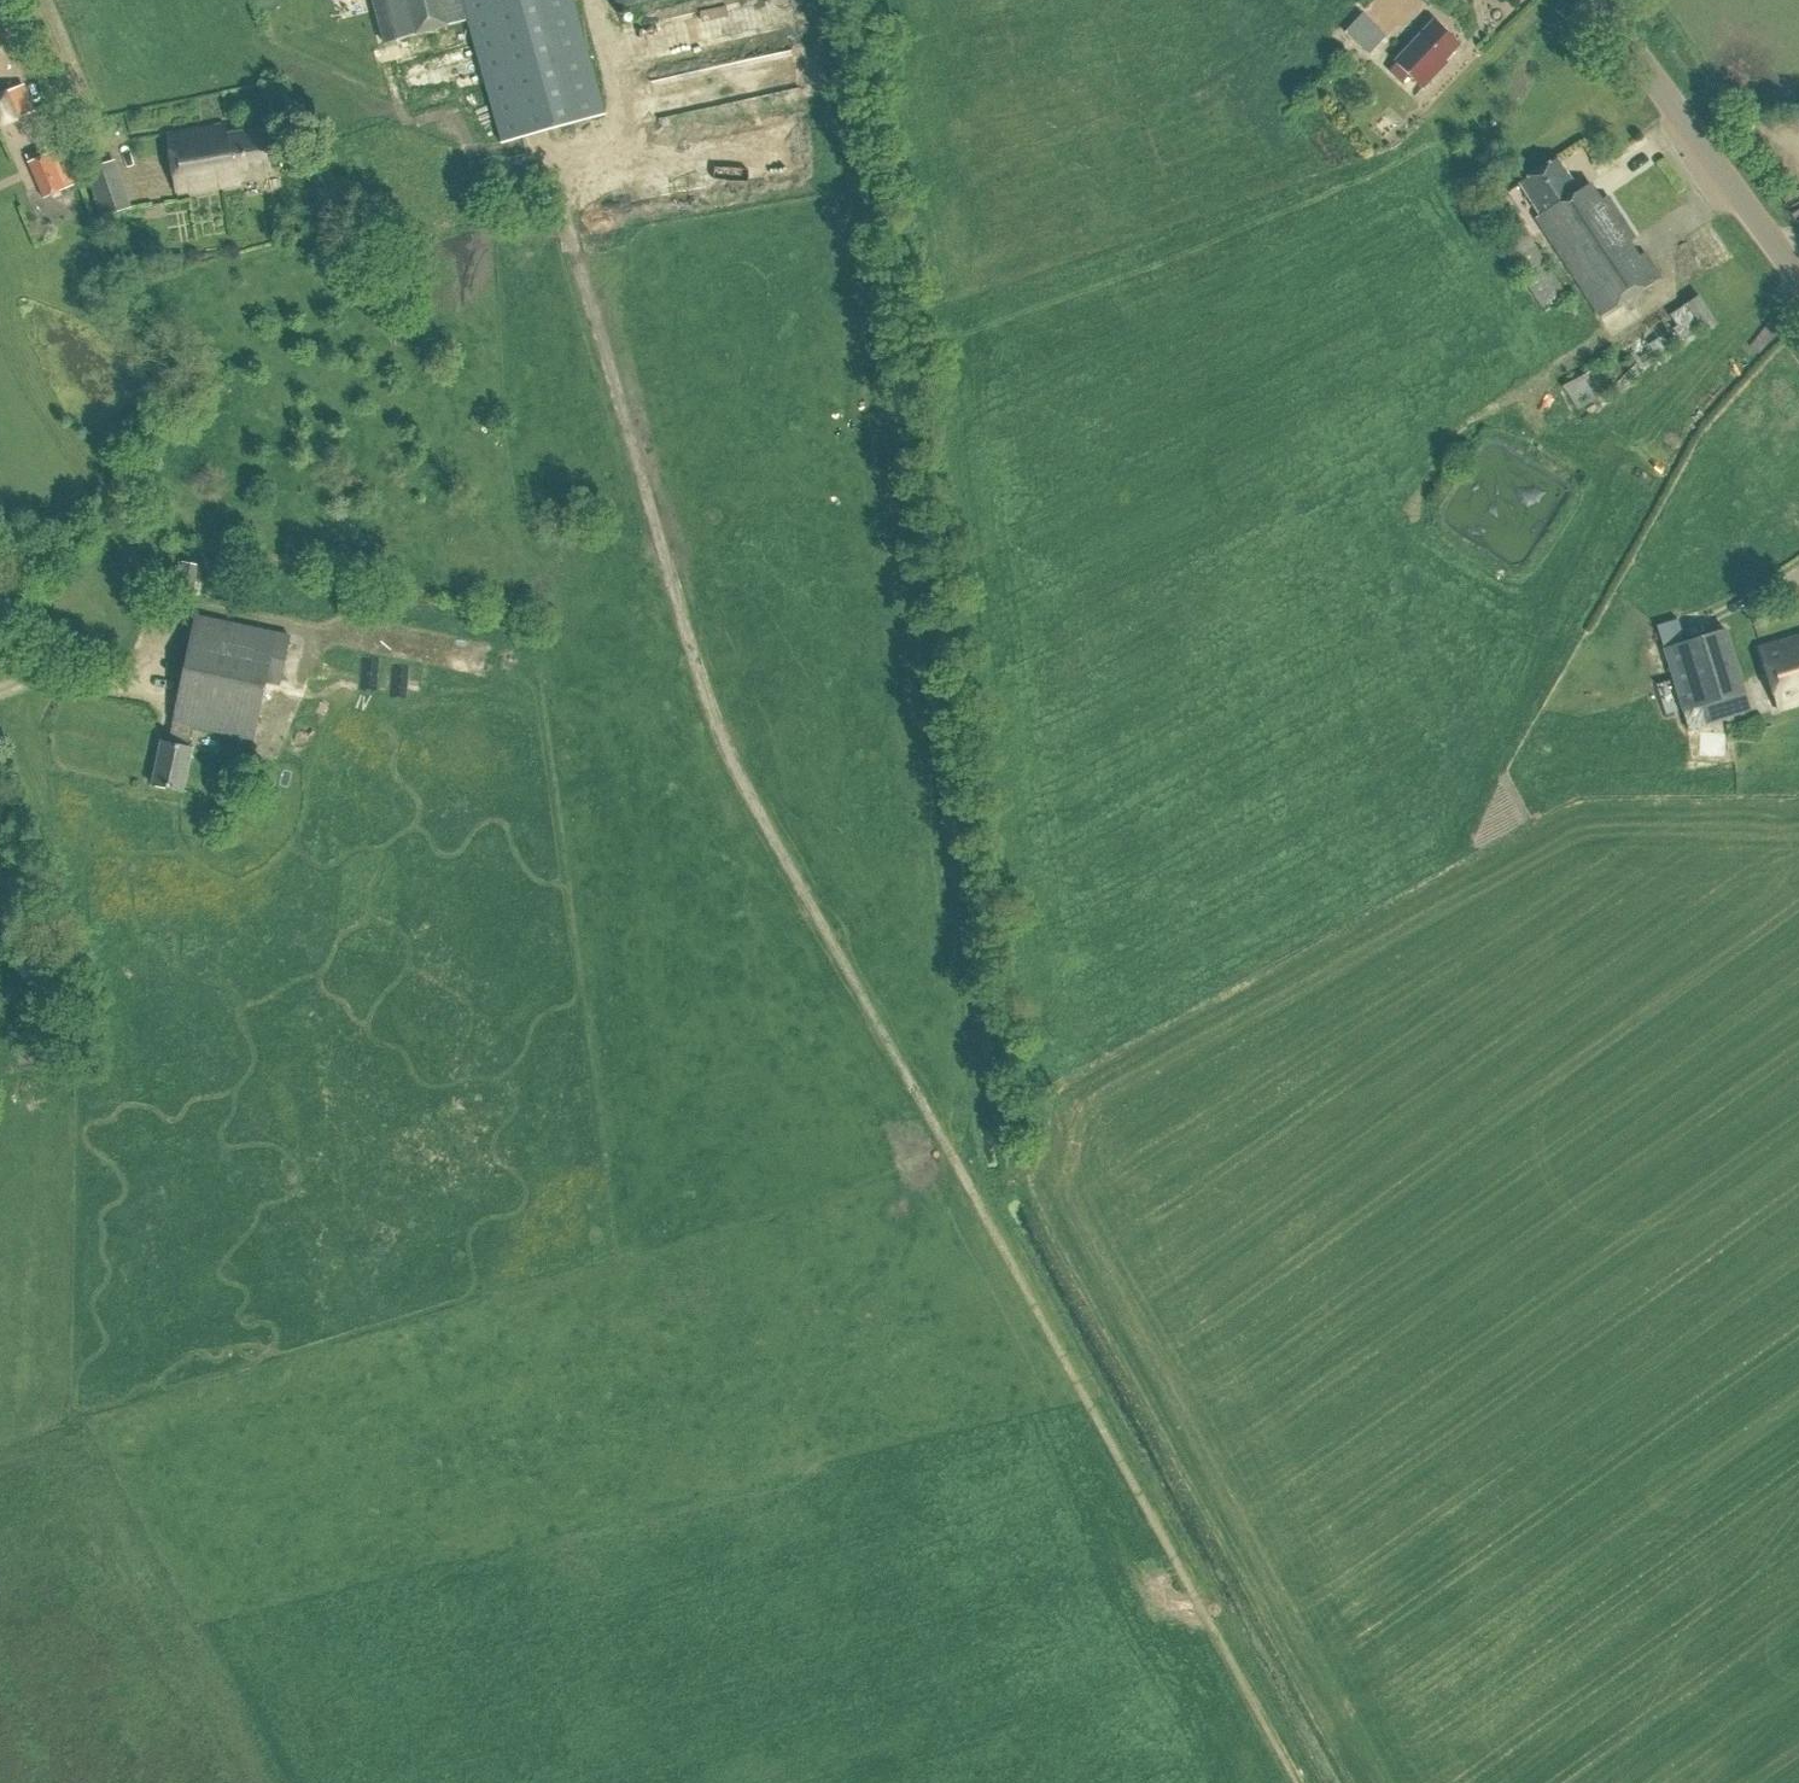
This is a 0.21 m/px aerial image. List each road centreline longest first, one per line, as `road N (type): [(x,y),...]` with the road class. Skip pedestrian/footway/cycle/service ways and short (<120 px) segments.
road 1 (track): [(597,0),(622,97),(564,220),(724,753),(1300,1782)]
road 2 (tertiary): [(1798,279),(1592,0)]

